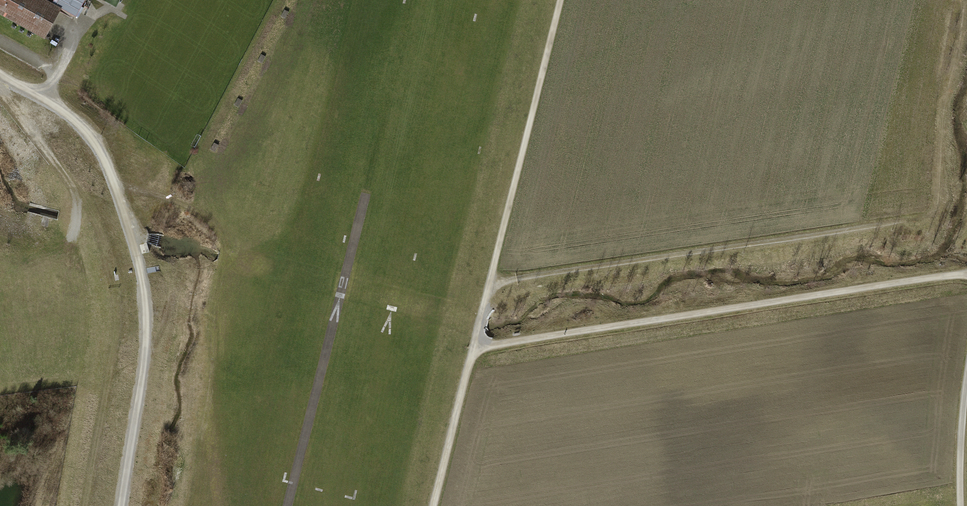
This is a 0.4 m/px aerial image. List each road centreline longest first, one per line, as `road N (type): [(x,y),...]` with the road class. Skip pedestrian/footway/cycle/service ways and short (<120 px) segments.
road 1 (track): [(561,0),(433,505)]
road 2 (track): [(966,273),(473,349)]
road 3 (track): [(0,76),(91,131),(133,238),(146,344),(121,505)]
road 4 (track): [(491,278),(901,223)]
road 5 (track): [(966,382),(961,505)]

